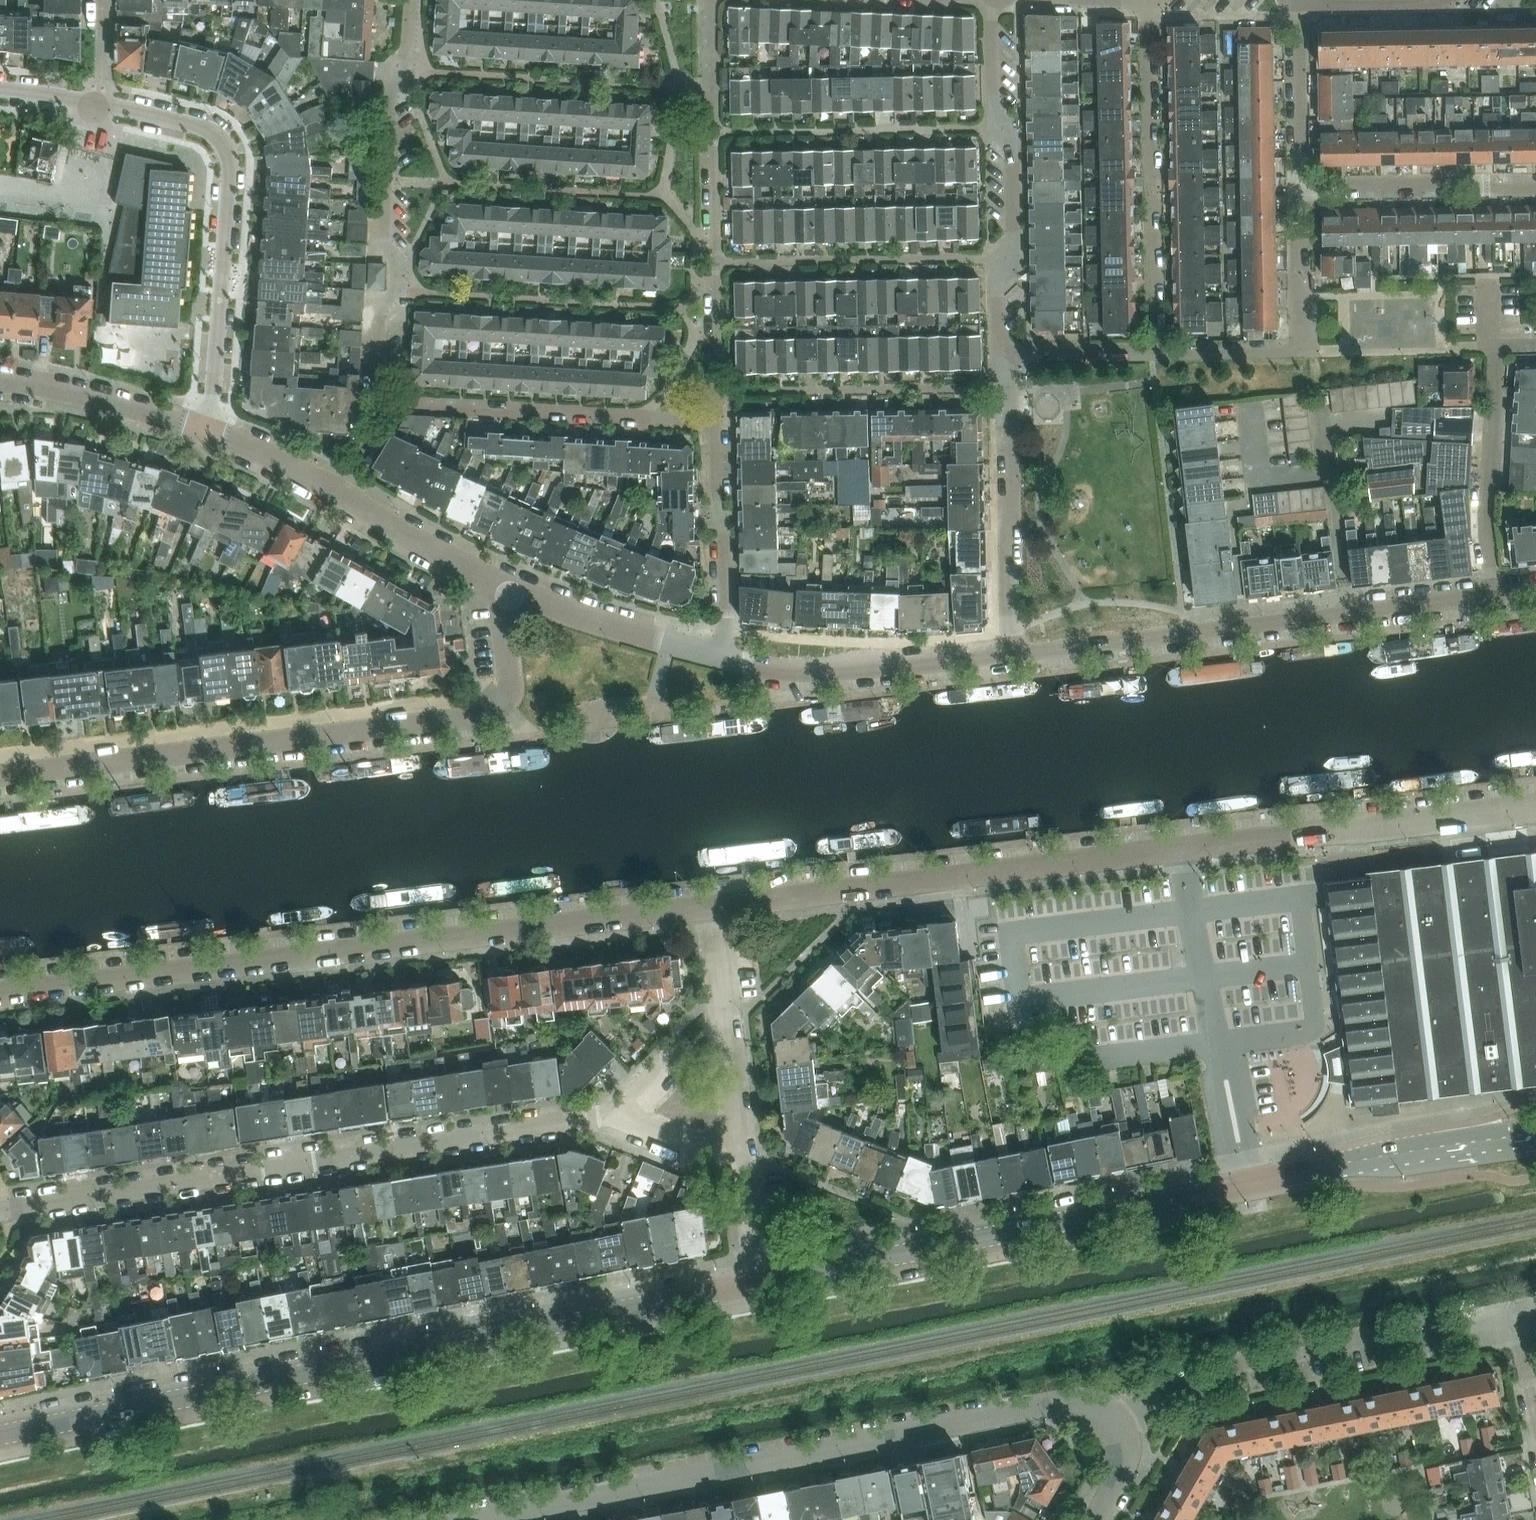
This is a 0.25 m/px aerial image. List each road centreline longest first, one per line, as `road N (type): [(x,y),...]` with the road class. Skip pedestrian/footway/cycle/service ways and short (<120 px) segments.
road 1 (residential): [(712,902),(1535,807)]
road 2 (tertiary): [(764,1281),(1338,1165),(1535,1134)]
road 3 (tertiary): [(720,1290),(0,1434)]
road 4 (residential): [(0,989),(712,902)]
road 5 (unclassified): [(470,1519),(1057,1401),(1086,1404),(1111,1419)]
road 6 (residential): [(511,588),(503,614),(511,687),(491,714),(0,775)]
road 7 (residential): [(0,1210),(613,1114)]
road 8 (residential): [(0,86),(207,127),(226,143),(232,224),(223,334),(202,429)]
road 9 (residential): [(1496,595),(1009,655)]
road 10 (residential): [(376,406),(380,308),(398,290),(400,260),(384,243),(392,71),(408,56),(411,0)]
road 11 (residential): [(1111,1419),(1135,1404),(1199,1391),(1244,1360),(1369,1336),(1407,1342),(1517,1321)]
road 12 (residential): [(715,422),(721,392),(713,0)]
road 13 (residential): [(998,353),(997,269),(1013,254),(1011,134),(994,118),(995,0)]
road 14 (residential): [(715,422),(548,407),(512,414),(376,406)]
road 15 (residential): [(1153,351),(1297,352),(1300,184)]
road 16 (residential): [(1009,655),(812,669),(722,657)]
road 17 (residential): [(744,1165),(712,902)]
road 18 (residential): [(1007,615),(1010,387),(998,353)]
road 19 (residential): [(1493,567),(1497,347),(1535,346)]
road 20 (residential): [(1535,188),(1300,184)]
road 21 (residential): [(722,657),(511,588)]
road 22 (residential): [(202,429),(0,383)]
road 23 (residential): [(511,588),(336,491)]
road 24 (residential): [(727,611),(715,422)]
road 25 (residential): [(1150,186),(1147,1)]
road 26 (residential): [(1300,184),(1301,4)]
road 27 (residential): [(1150,196),(1153,351)]
road 28 (residential): [(998,353),(1153,351)]
road 29 (residential): [(336,491),(202,429)]
road 30 (residential): [(613,1114),(744,1165)]
road 31 (residential): [(1436,0),(1301,4)]

